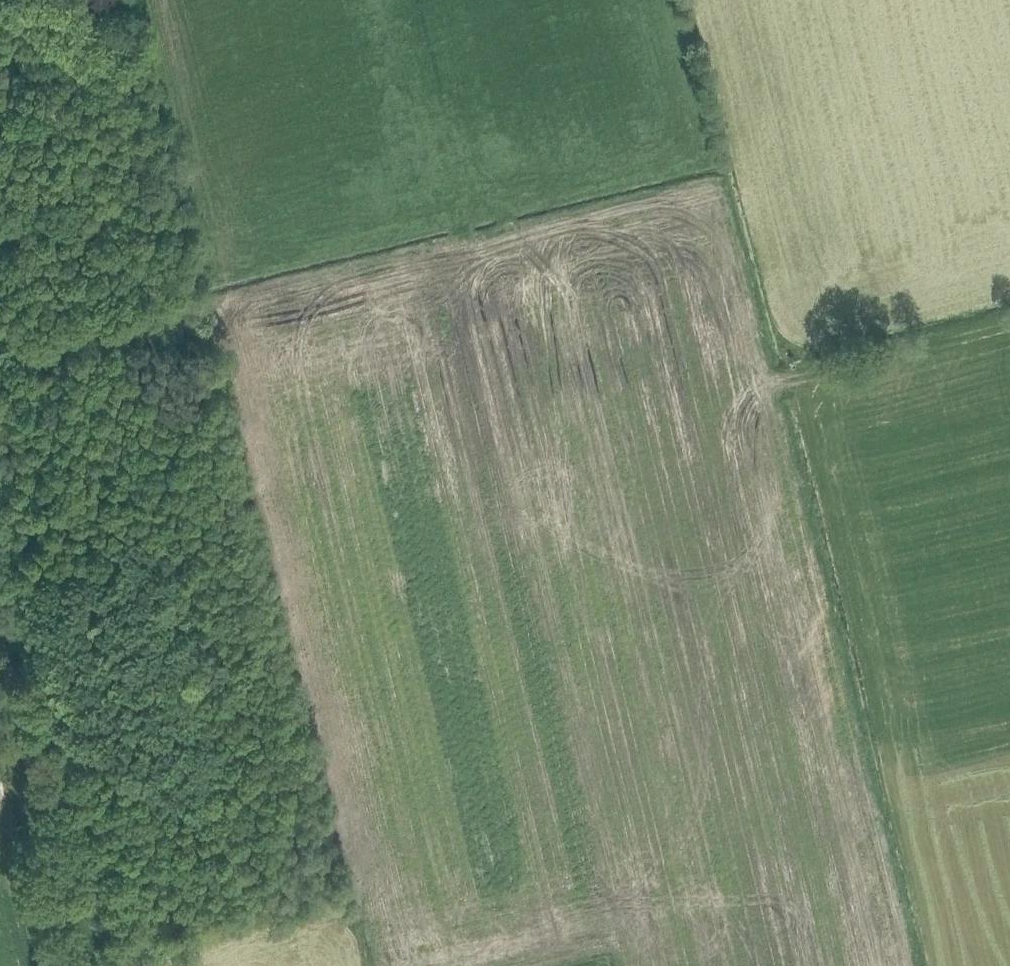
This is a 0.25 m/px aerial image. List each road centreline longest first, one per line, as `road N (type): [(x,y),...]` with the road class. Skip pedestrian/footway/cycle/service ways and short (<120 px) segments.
road 1 (unclassified): [(88,965),(0,594)]

